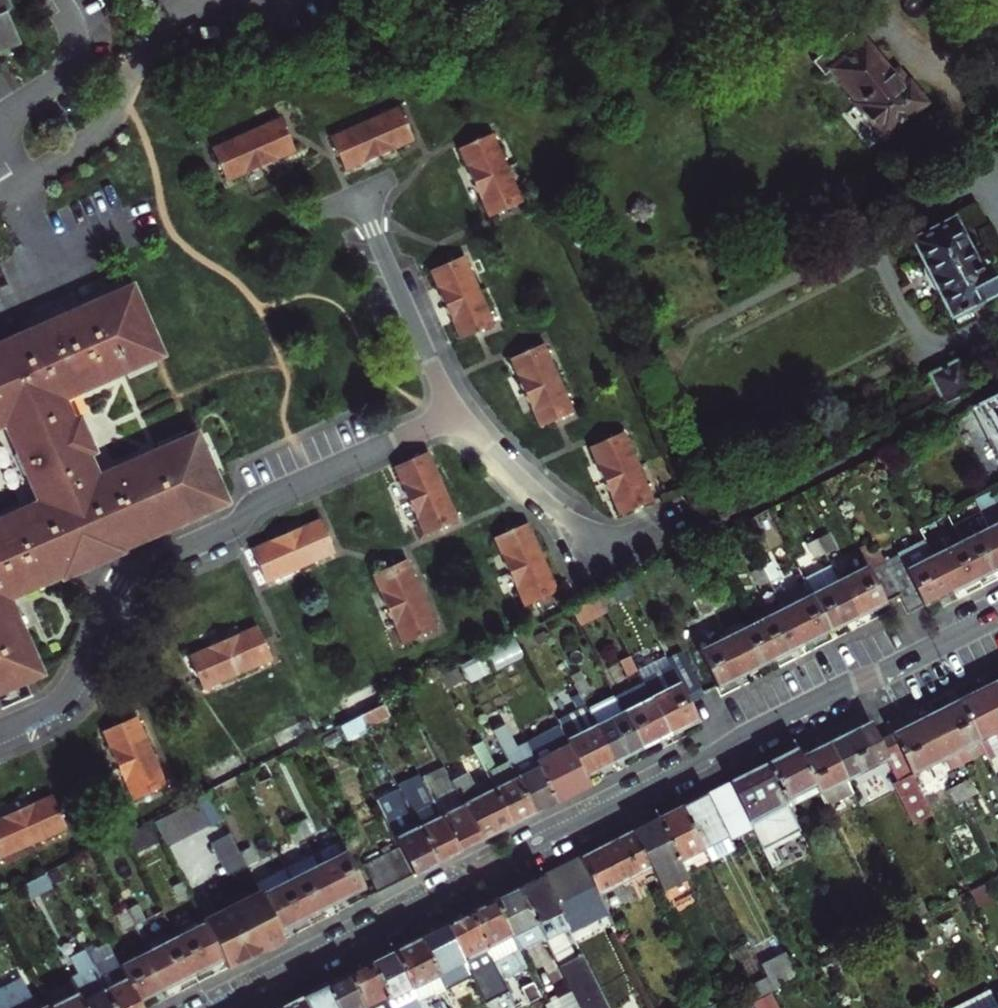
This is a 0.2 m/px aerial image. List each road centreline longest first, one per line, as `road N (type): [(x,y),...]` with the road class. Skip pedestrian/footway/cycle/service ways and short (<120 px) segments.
road 1 (residential): [(997,612),(217,1007)]
road 2 (residential): [(454,417),(569,519),(612,539),(652,541),(705,527),(997,387)]
road 3 (residential): [(0,732),(67,692),(135,571),(232,529),(256,501),(454,417)]
road 4 (residential): [(454,417),(363,200)]

